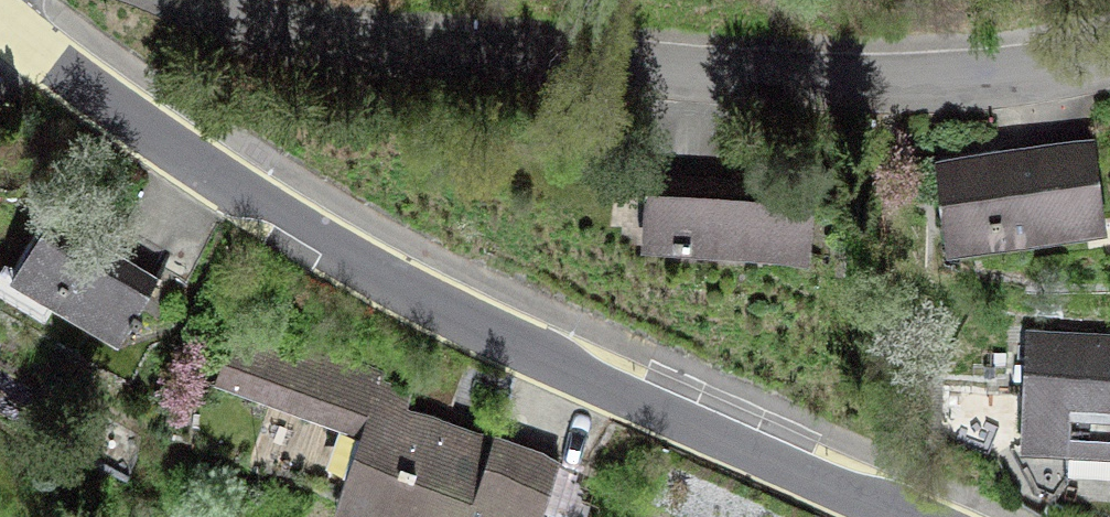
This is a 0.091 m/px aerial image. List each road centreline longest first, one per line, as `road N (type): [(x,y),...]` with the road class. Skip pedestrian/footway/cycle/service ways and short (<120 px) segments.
road 1 (tertiary): [(0,16),(195,162),(396,285),(895,516)]
road 2 (residential): [(1109,63),(933,83),(410,55),(292,35),(193,0)]

